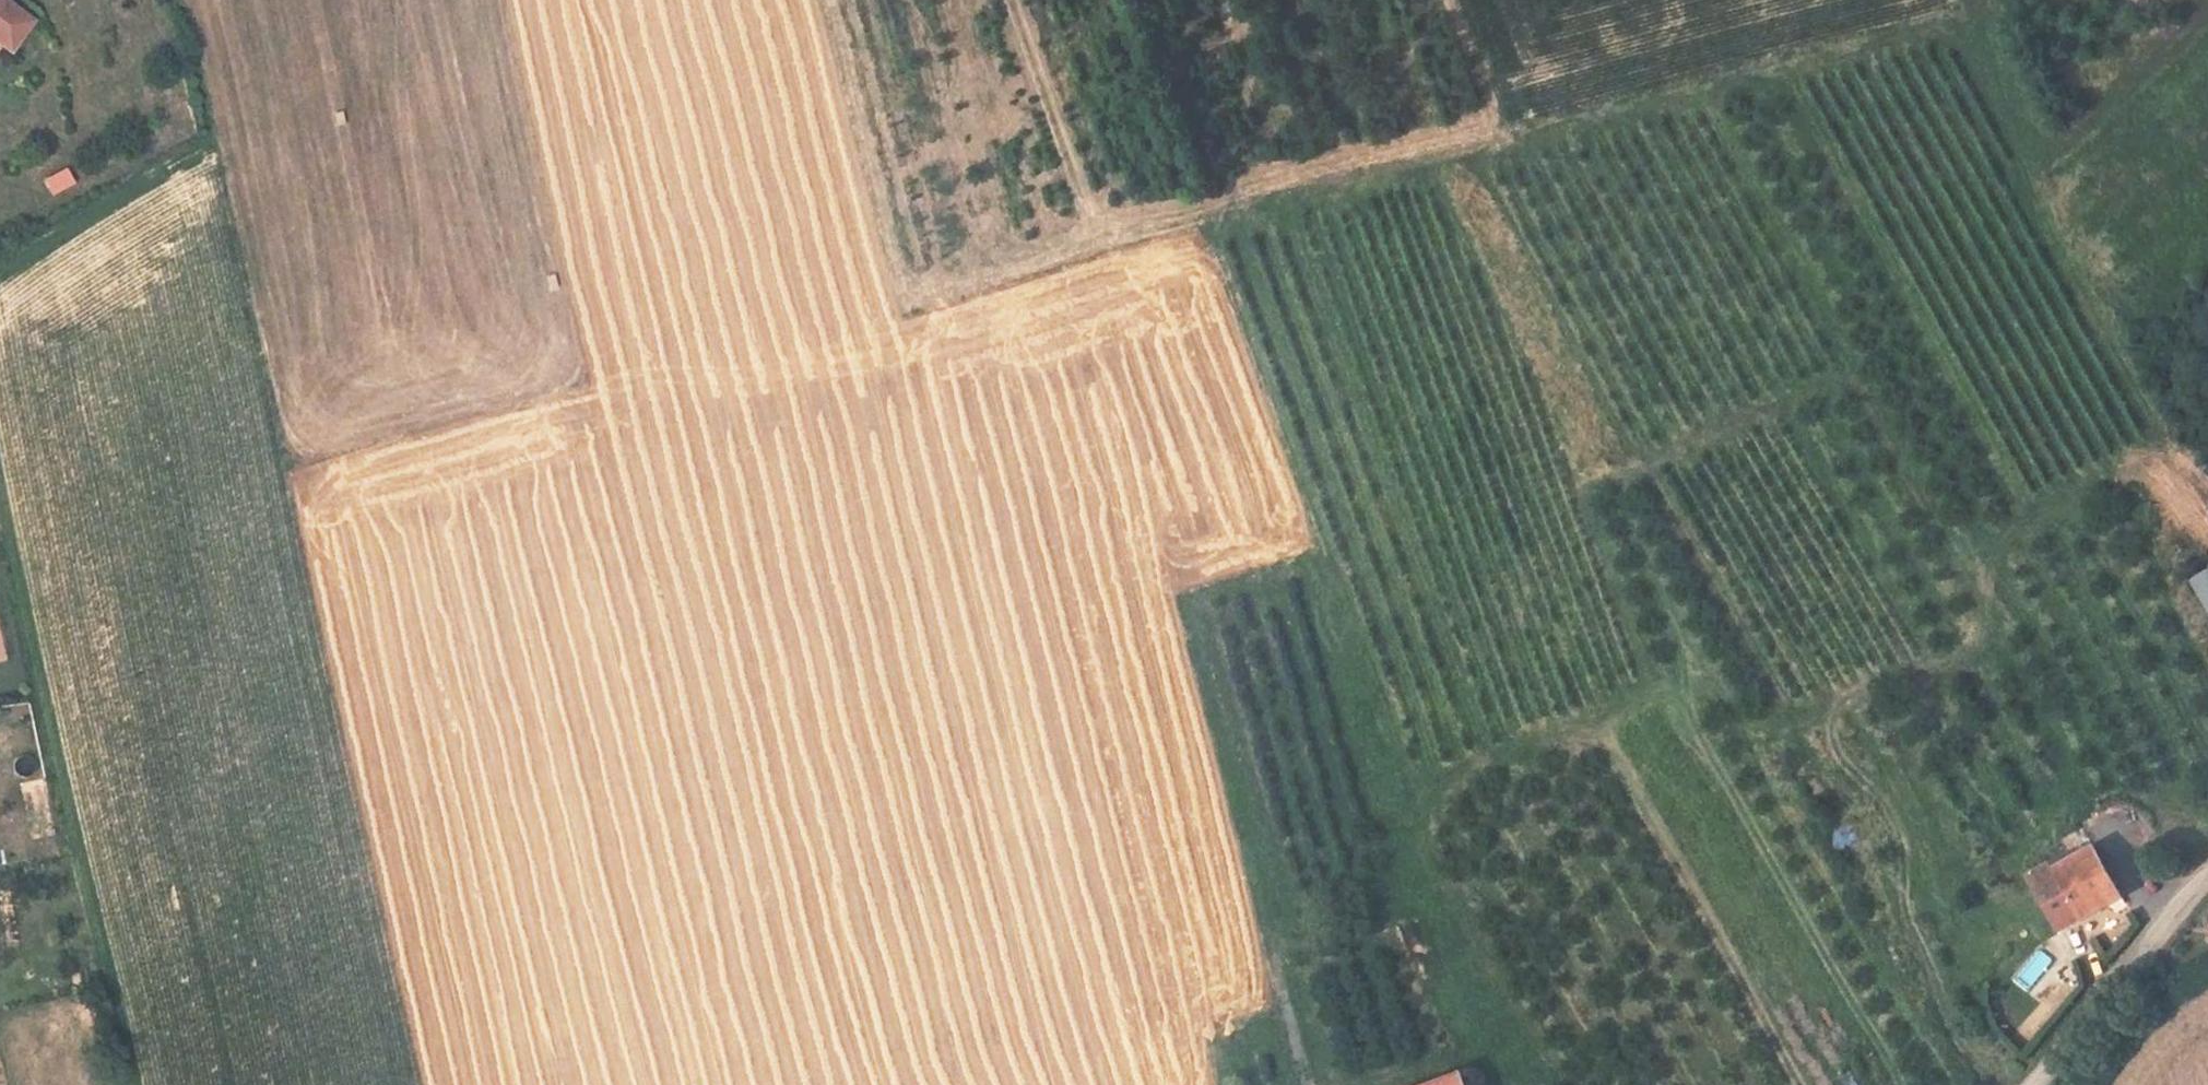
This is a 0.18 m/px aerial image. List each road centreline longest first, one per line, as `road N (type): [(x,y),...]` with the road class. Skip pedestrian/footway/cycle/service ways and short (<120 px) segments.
road 1 (unclassified): [(2031,1084),(2207,871)]

